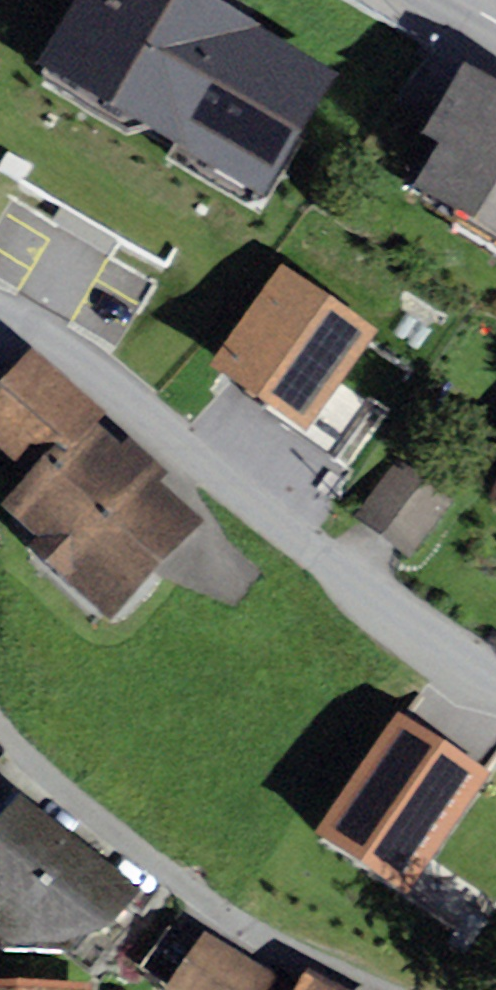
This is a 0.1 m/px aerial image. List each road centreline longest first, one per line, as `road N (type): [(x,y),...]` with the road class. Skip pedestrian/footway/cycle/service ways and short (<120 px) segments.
road 1 (residential): [(0,315),(40,336),(415,621),(495,673)]
road 2 (residential): [(0,727),(244,925),(381,989)]

